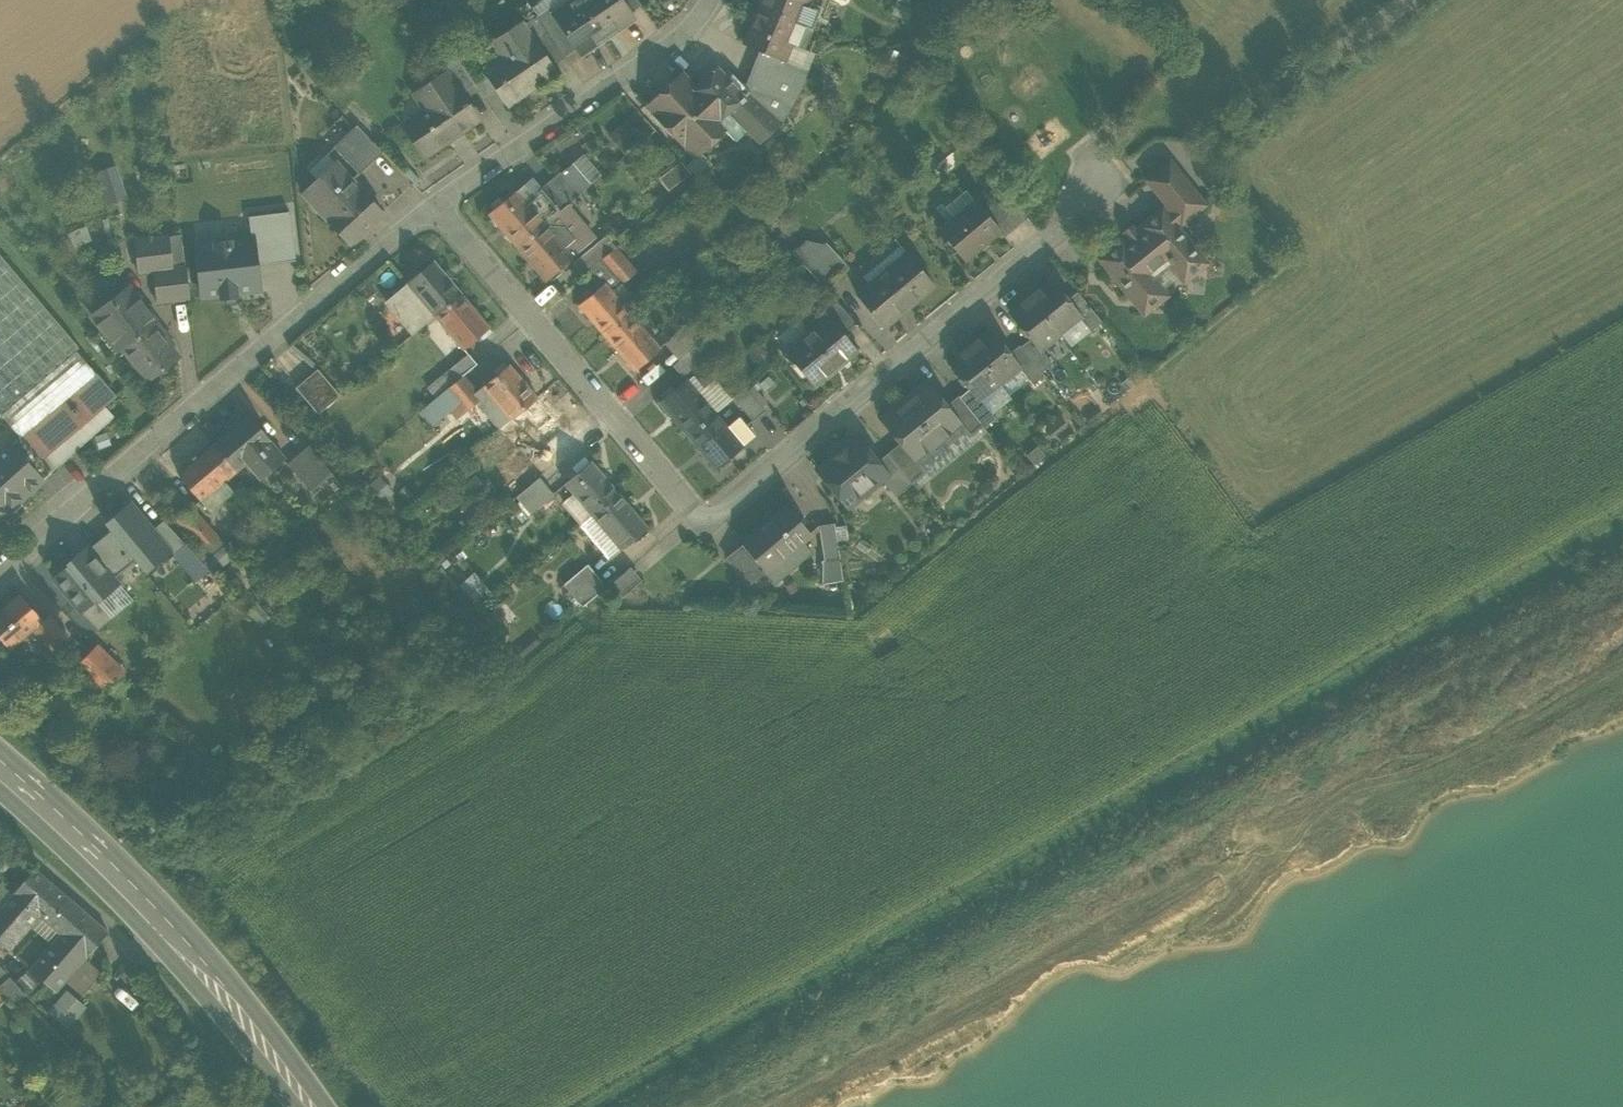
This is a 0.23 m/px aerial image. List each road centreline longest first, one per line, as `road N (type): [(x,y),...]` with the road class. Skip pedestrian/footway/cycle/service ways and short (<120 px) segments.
road 1 (residential): [(1113,187),(702,524),(435,203)]
road 2 (residential): [(0,577),(435,203)]
road 3 (secondary): [(0,774),(156,925),(309,1106)]
road 4 (track): [(1402,0),(1233,125),(1196,147),(1149,149),(1113,187)]
road 5 (residential): [(435,203),(631,70),(691,23),(705,0)]

